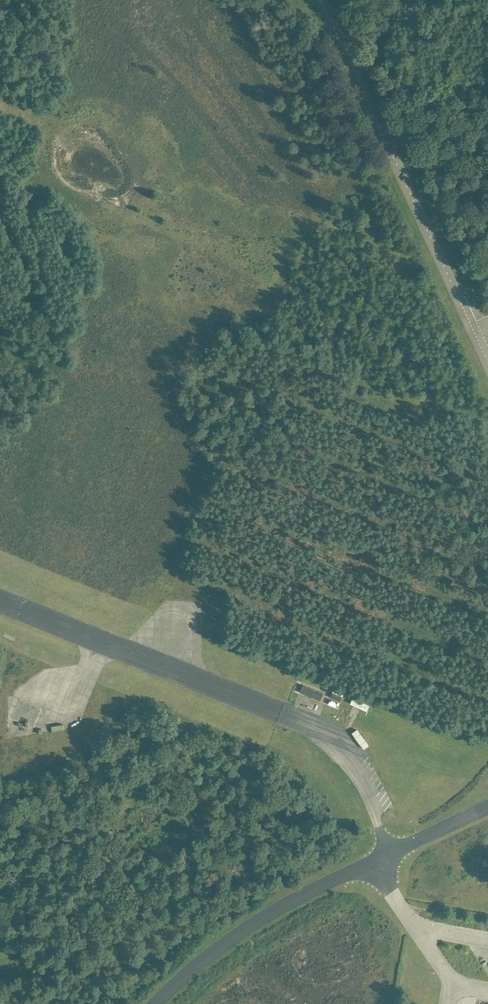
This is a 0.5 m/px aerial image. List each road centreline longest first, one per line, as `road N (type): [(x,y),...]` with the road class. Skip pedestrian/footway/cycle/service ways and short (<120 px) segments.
road 1 (unclassified): [(487,363),(316,0)]
road 2 (unclassified): [(487,806),(264,918),(156,1003)]

